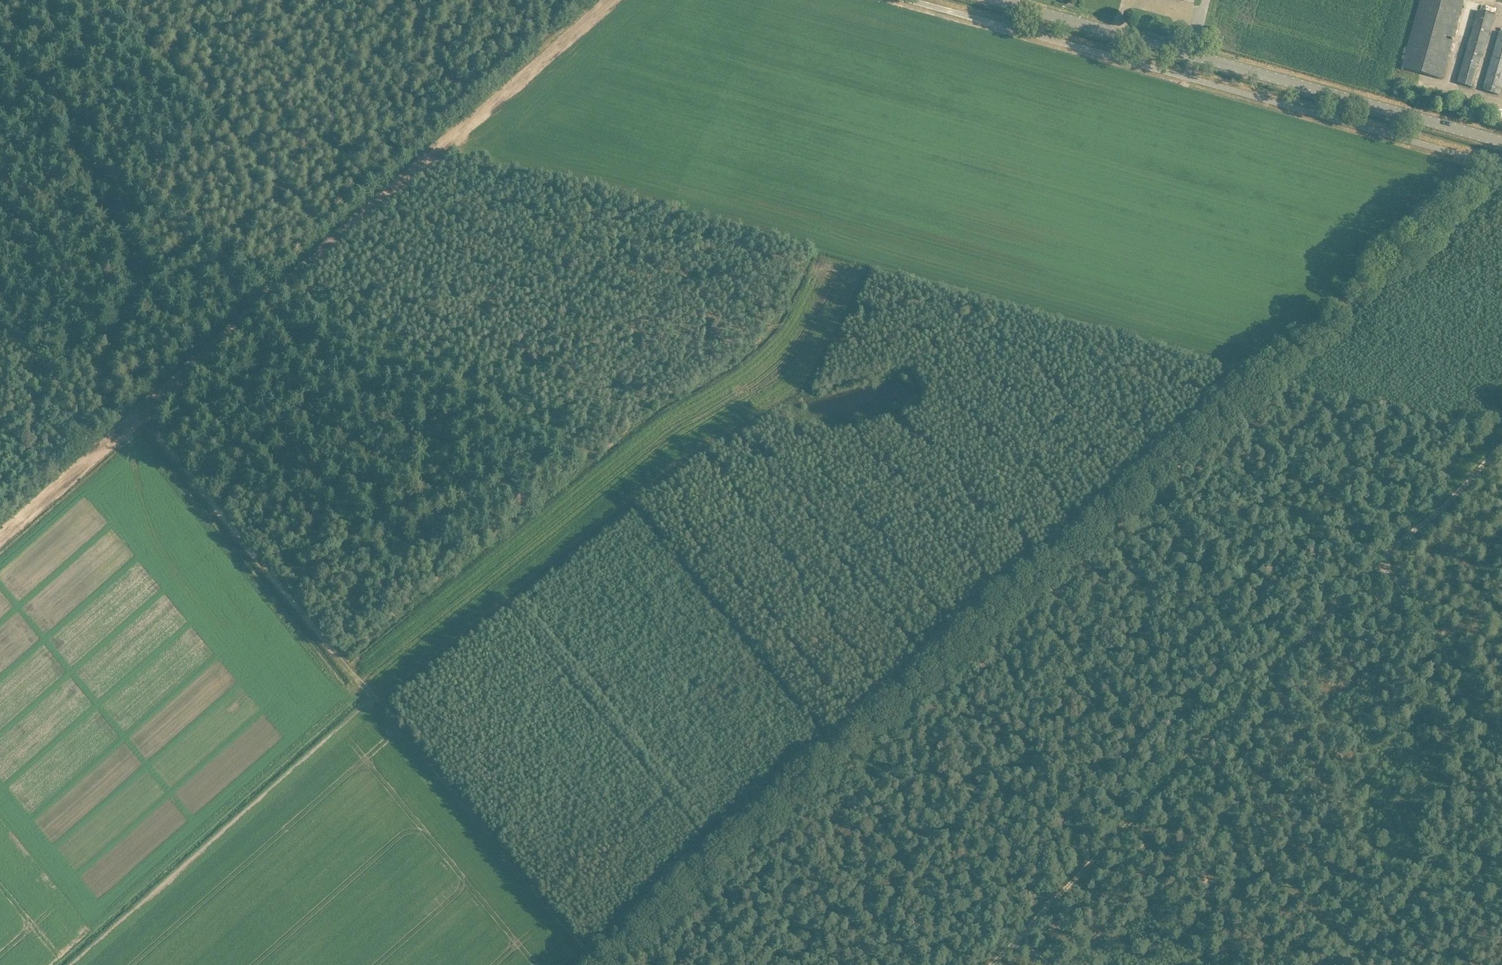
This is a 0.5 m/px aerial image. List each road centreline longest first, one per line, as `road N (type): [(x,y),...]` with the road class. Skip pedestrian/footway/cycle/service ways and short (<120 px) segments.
road 1 (track): [(600,964),(1491,163)]
road 2 (track): [(0,538),(608,0)]
road 3 (track): [(136,418),(595,964)]
road 4 (track): [(1384,567),(997,964)]
road 5 (tertiary): [(1501,142),(996,0)]
road 6 (track): [(1181,775),(1369,964)]
road 7 (track): [(1384,567),(1501,744)]
road 8 (track): [(1501,449),(1384,567)]

